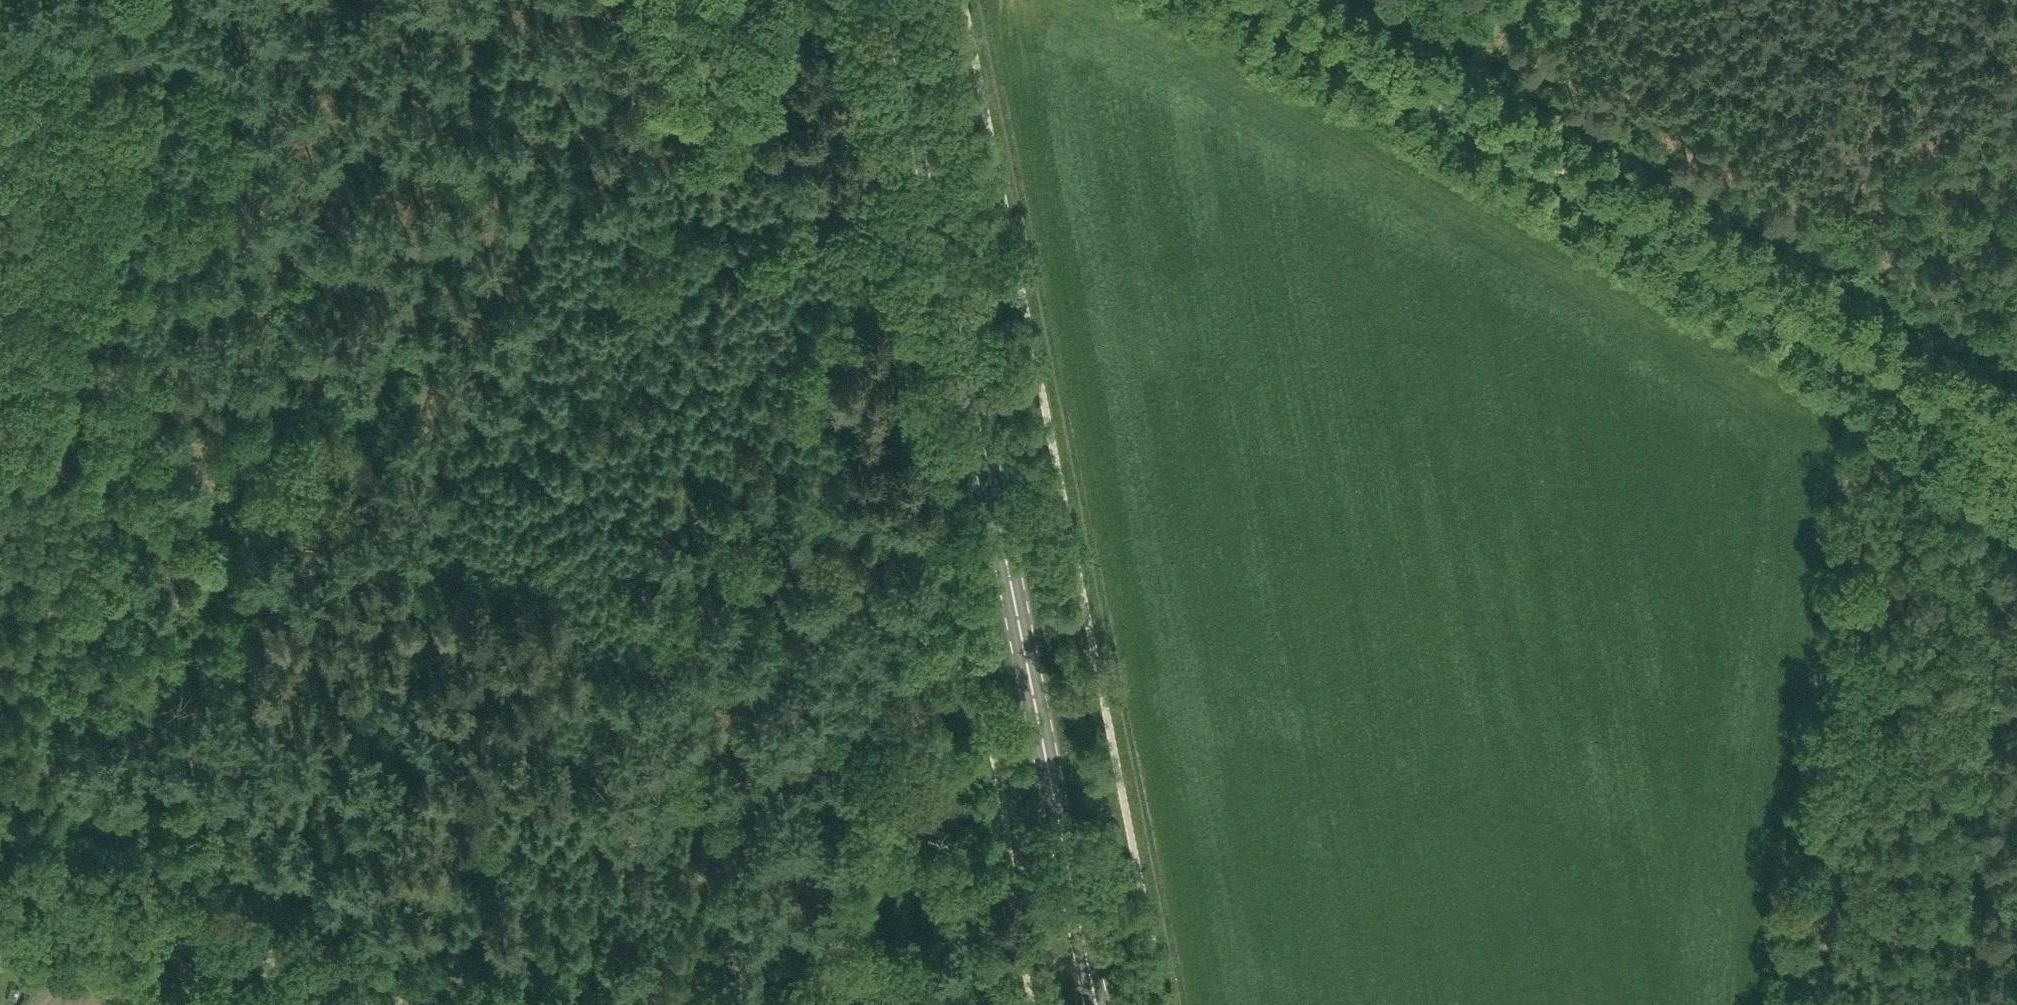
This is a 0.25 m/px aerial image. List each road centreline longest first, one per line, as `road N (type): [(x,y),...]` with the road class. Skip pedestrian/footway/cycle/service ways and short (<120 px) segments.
road 1 (primary): [(1100,1004),(901,0)]
road 2 (track): [(2016,456),(1817,322),(1248,0)]
road 3 (track): [(398,1004),(0,882)]
road 4 (track): [(1520,0),(1443,107)]

